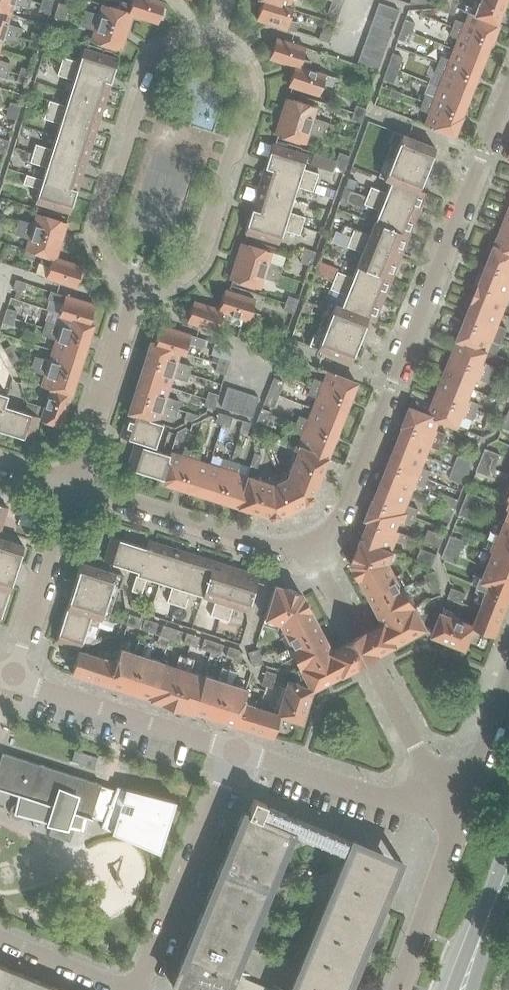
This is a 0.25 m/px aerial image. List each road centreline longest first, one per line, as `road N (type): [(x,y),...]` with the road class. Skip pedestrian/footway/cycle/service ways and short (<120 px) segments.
road 1 (residential): [(133,286),(192,263),(247,101),(242,74),(210,45),(165,49),(151,65),(99,231),(116,267)]
road 2 (residential): [(307,552),(336,522),(508,83)]
road 3 (residential): [(307,552),(457,814)]
road 4 (residential): [(142,989),(236,751)]
road 5 (residential): [(74,481),(307,552)]
road 6 (residential): [(12,681),(236,751)]
road 7 (residential): [(236,751),(457,814)]
road 8 (residential): [(12,681),(74,481)]
road 9 (residential): [(74,481),(133,286)]
road 10 (residential): [(397,989),(457,814)]
road 11 (residential): [(508,681),(457,814)]
road 12 (residential): [(128,989),(0,940)]

